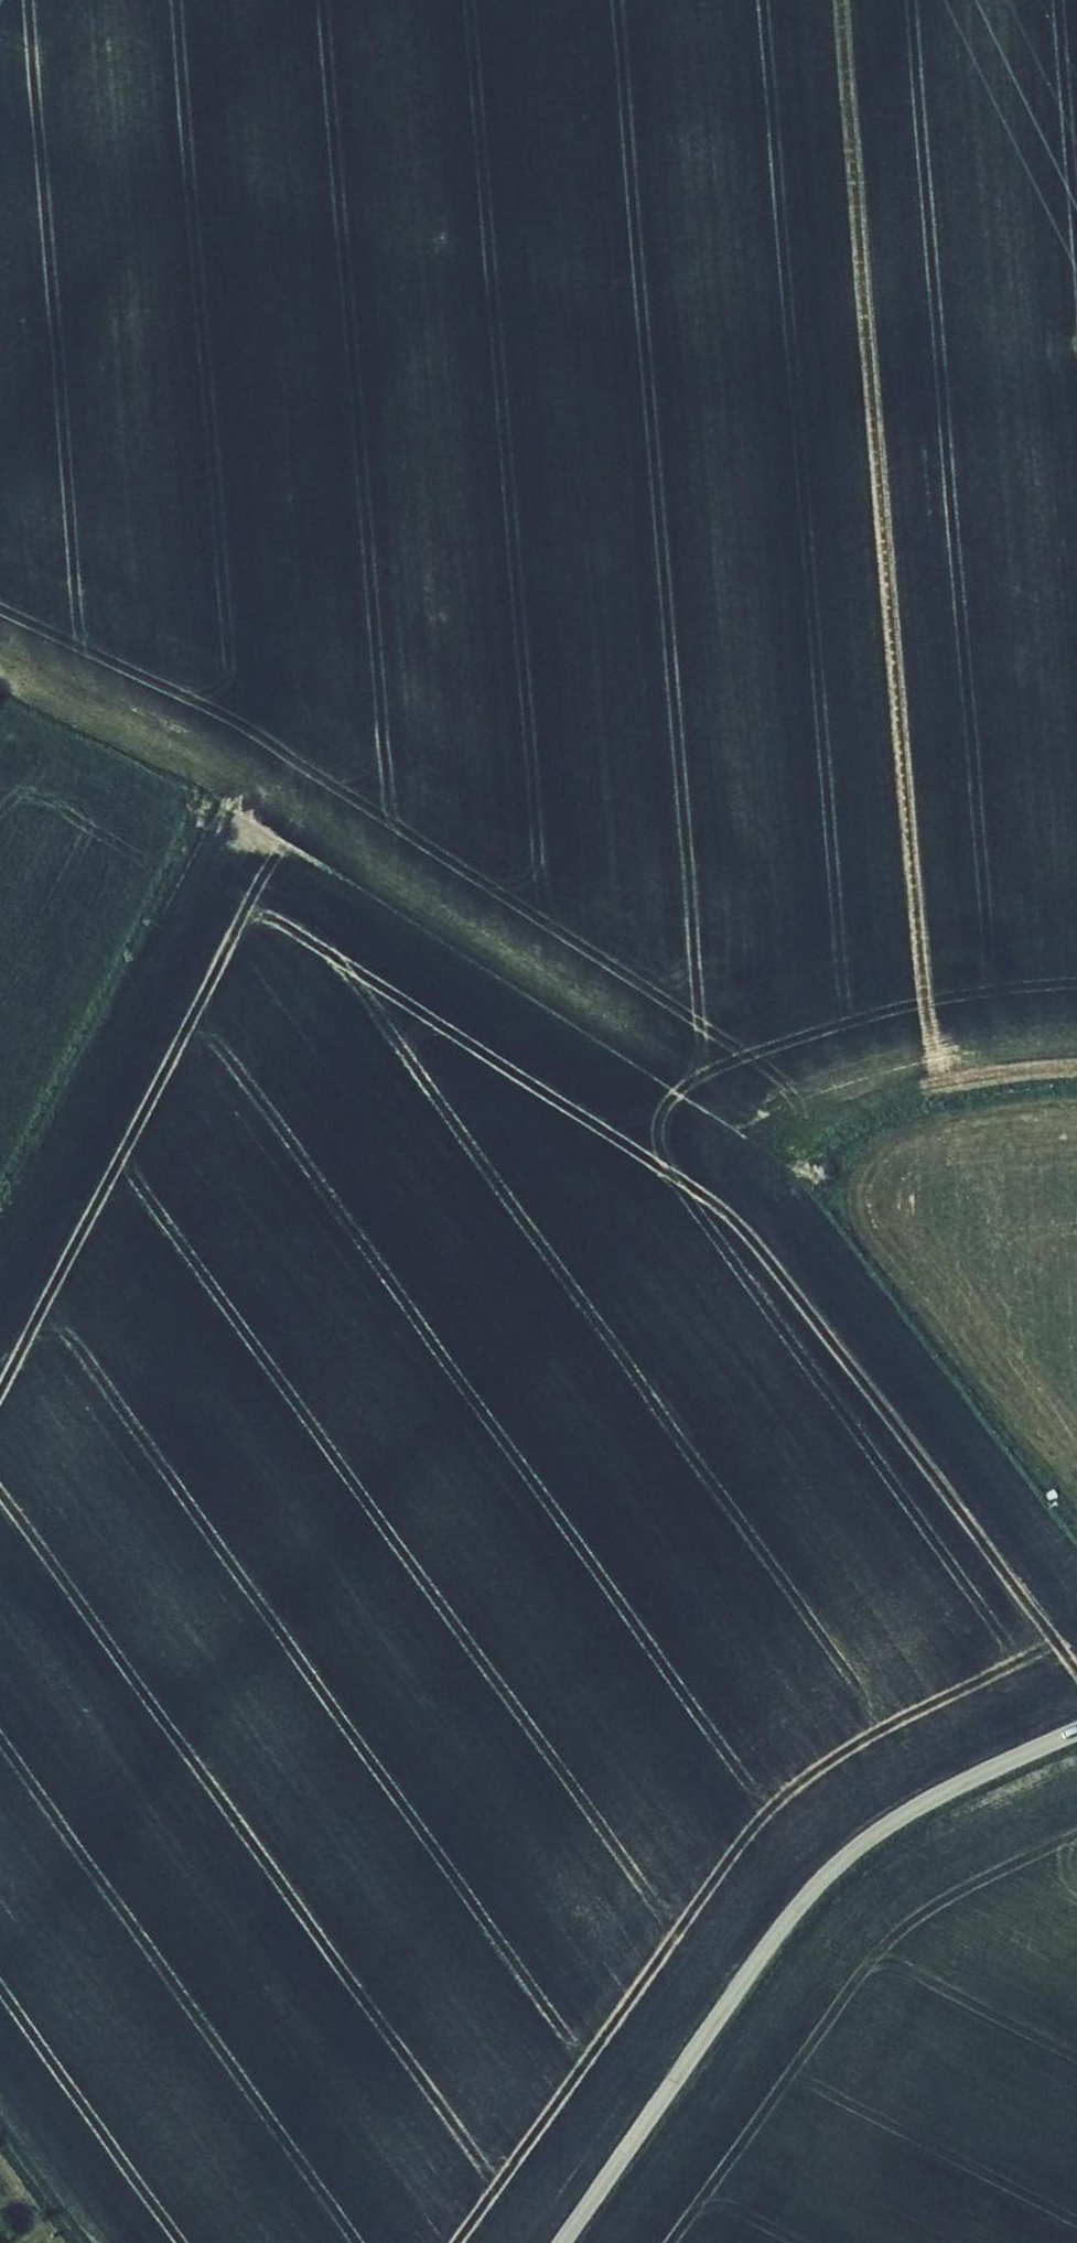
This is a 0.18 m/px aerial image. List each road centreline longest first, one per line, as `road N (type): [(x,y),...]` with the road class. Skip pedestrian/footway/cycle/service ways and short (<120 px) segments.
road 1 (unclassified): [(1076,1730),(899,1817),(817,1884),(563,2242)]

